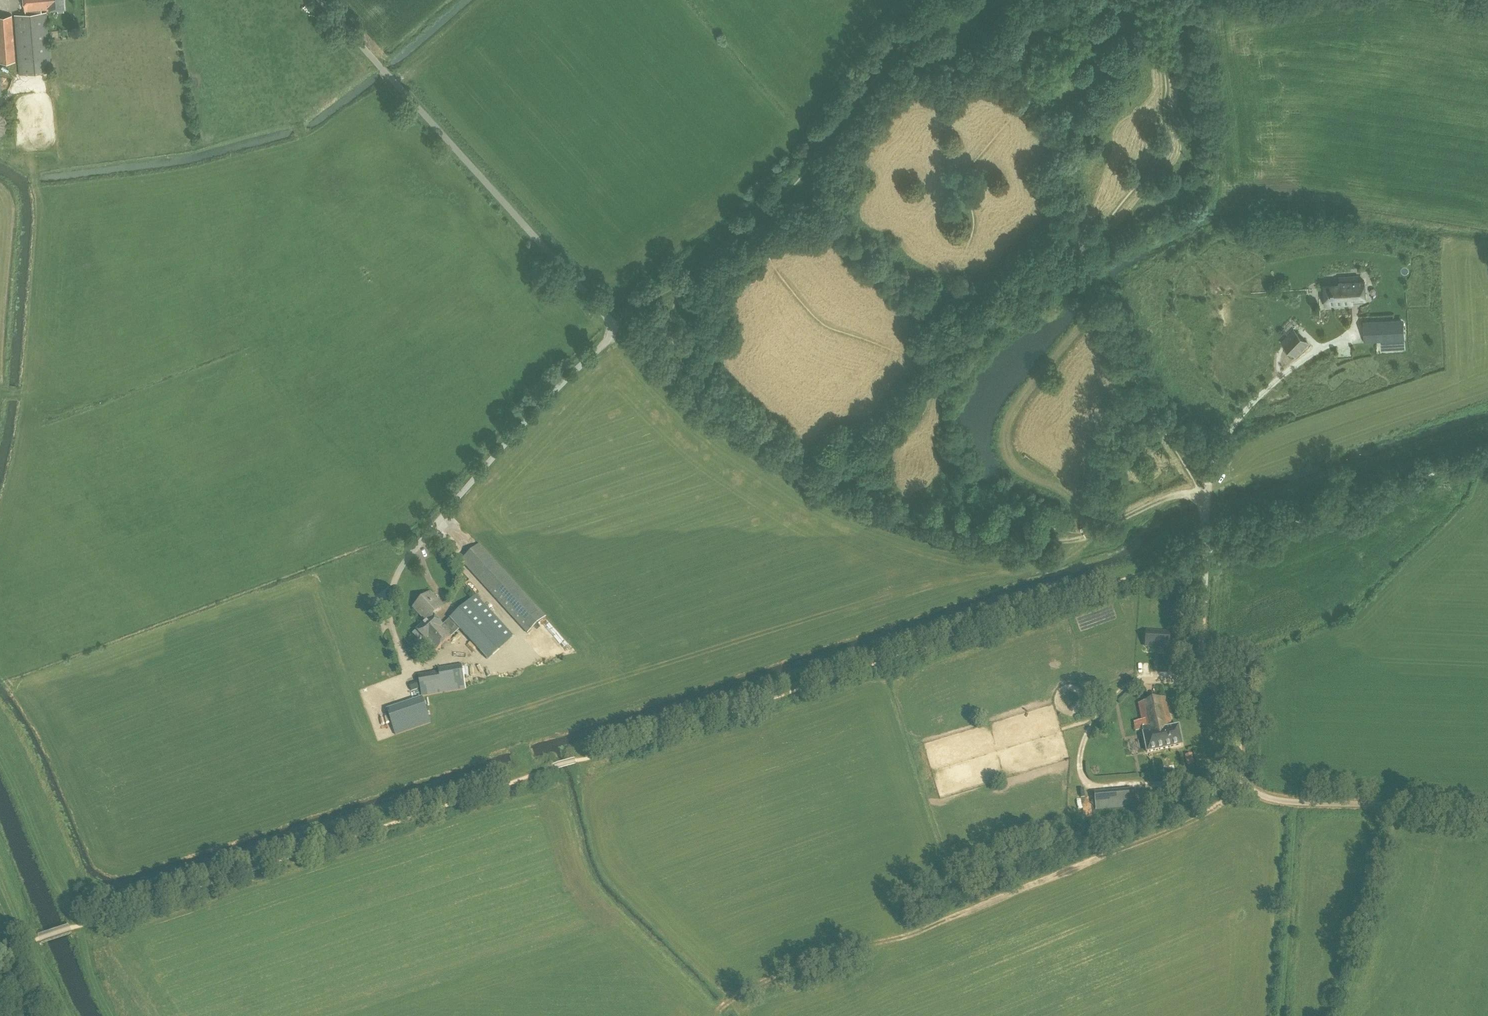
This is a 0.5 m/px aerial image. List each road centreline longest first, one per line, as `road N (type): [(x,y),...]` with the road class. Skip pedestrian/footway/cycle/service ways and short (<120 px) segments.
road 1 (unclassified): [(619,328),(322,0)]
road 2 (track): [(980,536),(865,508),(784,470),(717,426),(619,328)]
road 3 (unclassified): [(1225,693),(1242,776),(1253,792),(1303,802),(1487,807)]
road 4 (unclassified): [(441,519),(619,328)]
road 5 (track): [(1199,493),(1178,493),(1083,535),(980,536)]
road 6 (track): [(1205,497),(1225,441),(1248,408),(1304,357),(1350,338)]
road 7 (track): [(1225,693),(1200,664),(1207,553)]

